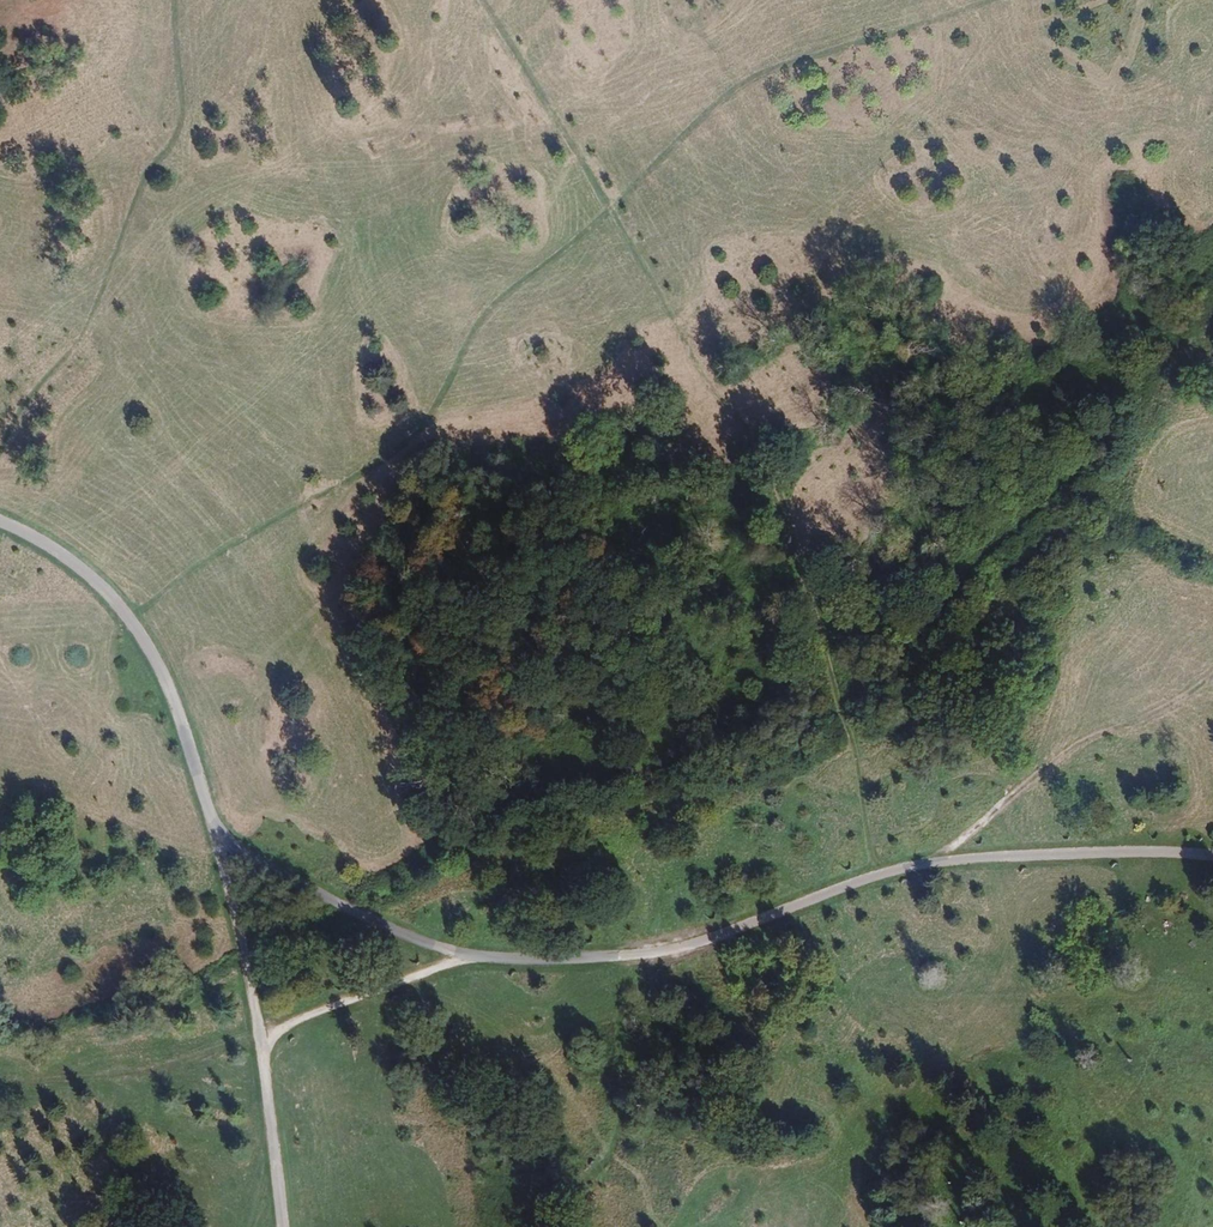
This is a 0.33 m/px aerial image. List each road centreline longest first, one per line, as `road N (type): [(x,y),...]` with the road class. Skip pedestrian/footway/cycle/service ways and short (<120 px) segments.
road 1 (track): [(605,207),(498,297),(430,414),(177,572),(124,613)]
road 2 (track): [(789,548),(746,663),(571,658),(550,666),(525,700),(518,735),(522,796),(536,823),(520,958)]
road 3 (track): [(0,468),(24,411),(83,329),(127,233),(178,23),(174,0)]
road 4 (track): [(978,0),(742,68),(605,207)]
road 5 (track): [(605,207),(651,266),(754,452),(789,548)]
road 6 (track): [(789,548),(870,880)]
road 7 (track): [(625,957),(617,1035),(625,1119),(609,1163),(533,1217),(531,1226)]
road 8 (track): [(0,1084),(103,1076),(255,1039)]
road 9 (track): [(469,0),(605,207)]

